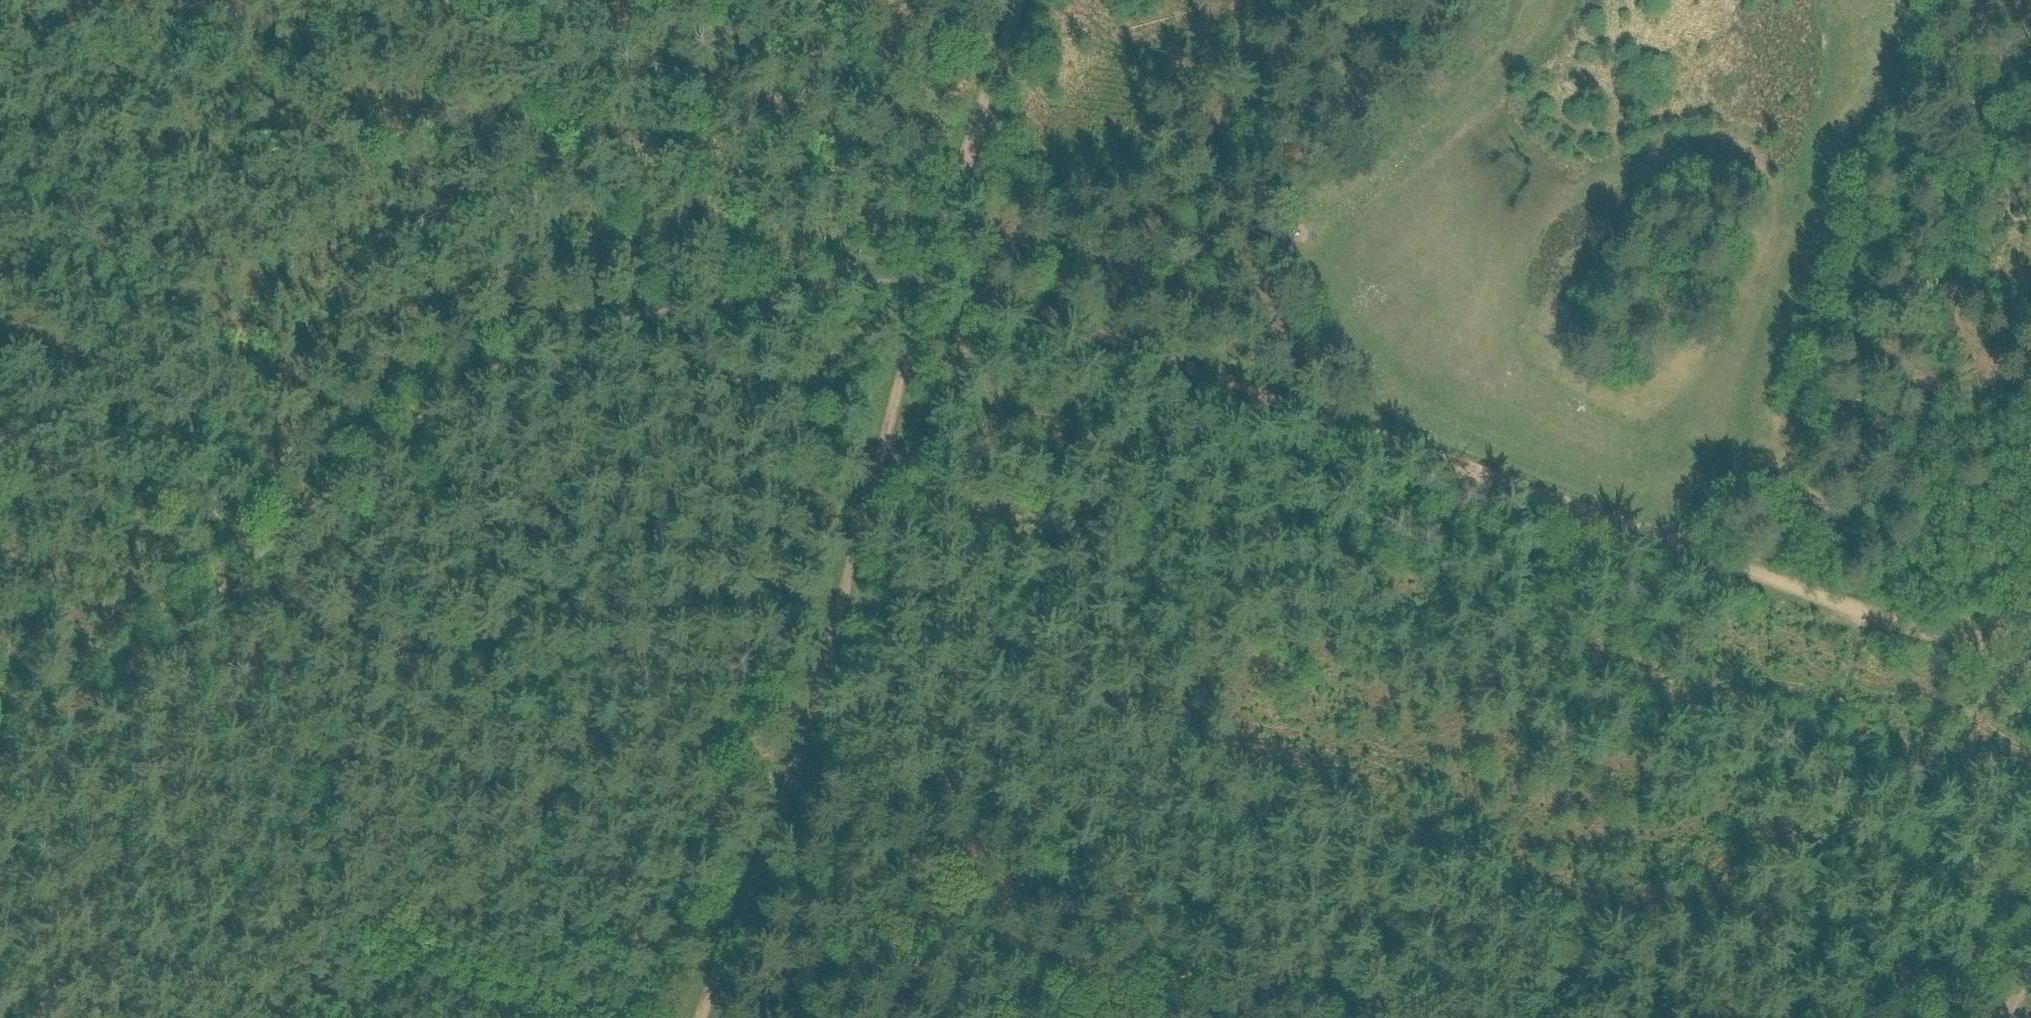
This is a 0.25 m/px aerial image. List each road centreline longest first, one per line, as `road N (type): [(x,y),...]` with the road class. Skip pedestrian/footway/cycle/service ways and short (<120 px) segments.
road 1 (track): [(933,272),(655,306),(556,335),(454,388),(167,626),(0,751)]
road 2 (track): [(1255,393),(1934,643),(2030,631)]
road 3 (track): [(933,272),(804,735),(692,1017)]
road 4 (track): [(1255,393),(933,272)]
road 5 (track): [(1018,0),(933,272)]

